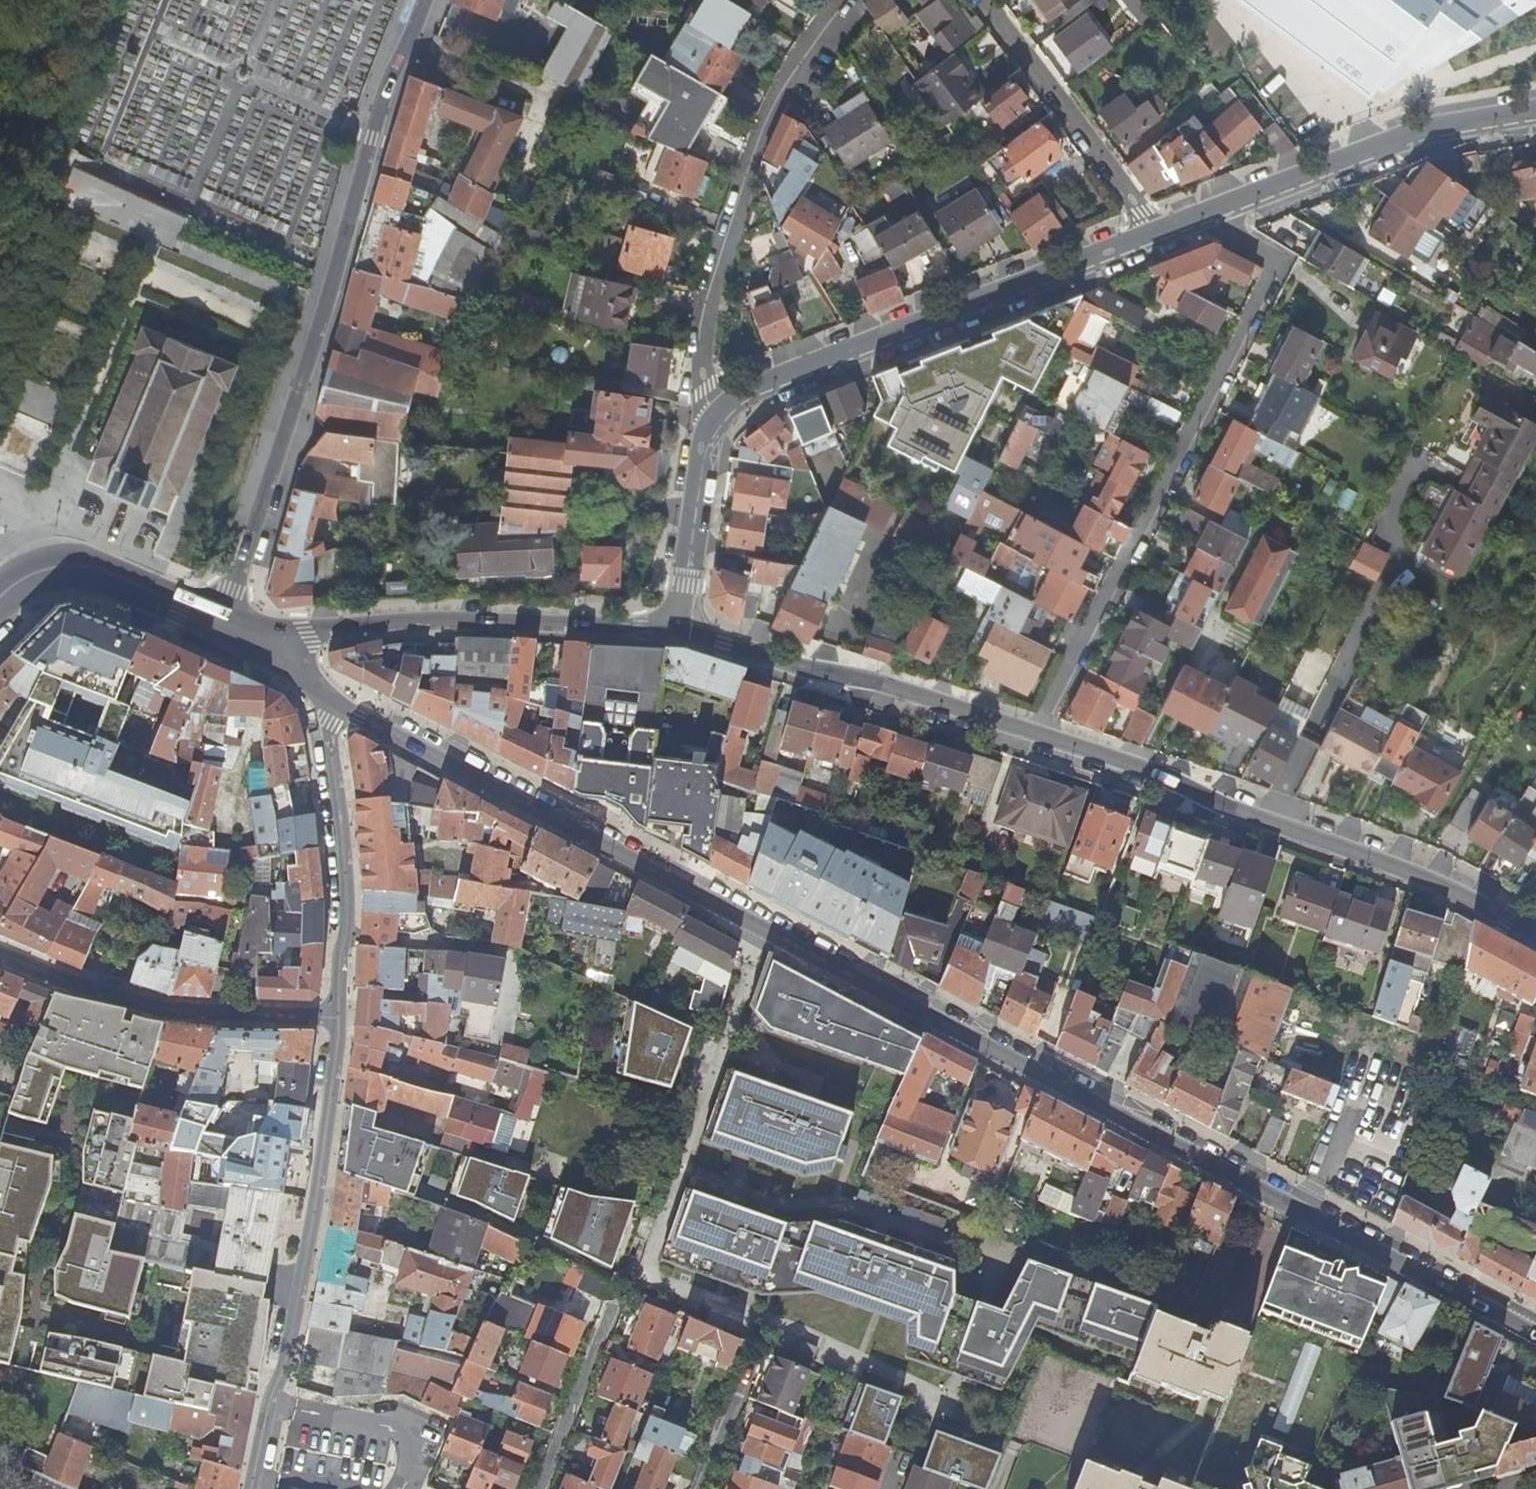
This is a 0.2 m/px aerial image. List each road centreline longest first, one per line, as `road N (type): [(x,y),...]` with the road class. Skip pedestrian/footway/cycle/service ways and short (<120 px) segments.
road 1 (secondary): [(333,699),(1535,1337)]
road 2 (secondary): [(1535,925),(1400,867),(1038,738),(677,628)]
road 3 (residential): [(427,0),(371,138),(338,268),(221,625)]
road 4 (residential): [(339,1018),(313,1222),(251,1488)]
road 5 (residential): [(1158,235),(714,408)]
road 6 (residential): [(714,408),(705,388),(714,311),(745,170),(796,65),(843,4)]
road 7 (secondary): [(677,628),(425,620),(308,631),(266,645)]
road 8 (residential): [(1535,112),(1416,134),(1158,235)]
road 9 (residential): [(339,1018),(156,1004),(0,955)]
road 10 (residential): [(333,699),(329,723),(348,907),(339,1018)]
road 11 (residential): [(980,0),(1158,235)]
road 12 (secondary): [(0,582),(31,565),(65,560),(221,625)]
road 13 (residential): [(714,408),(677,628)]
road 14 (residential): [(613,1308),(541,1488)]
road 15 (residential): [(753,1358),(703,1488)]

